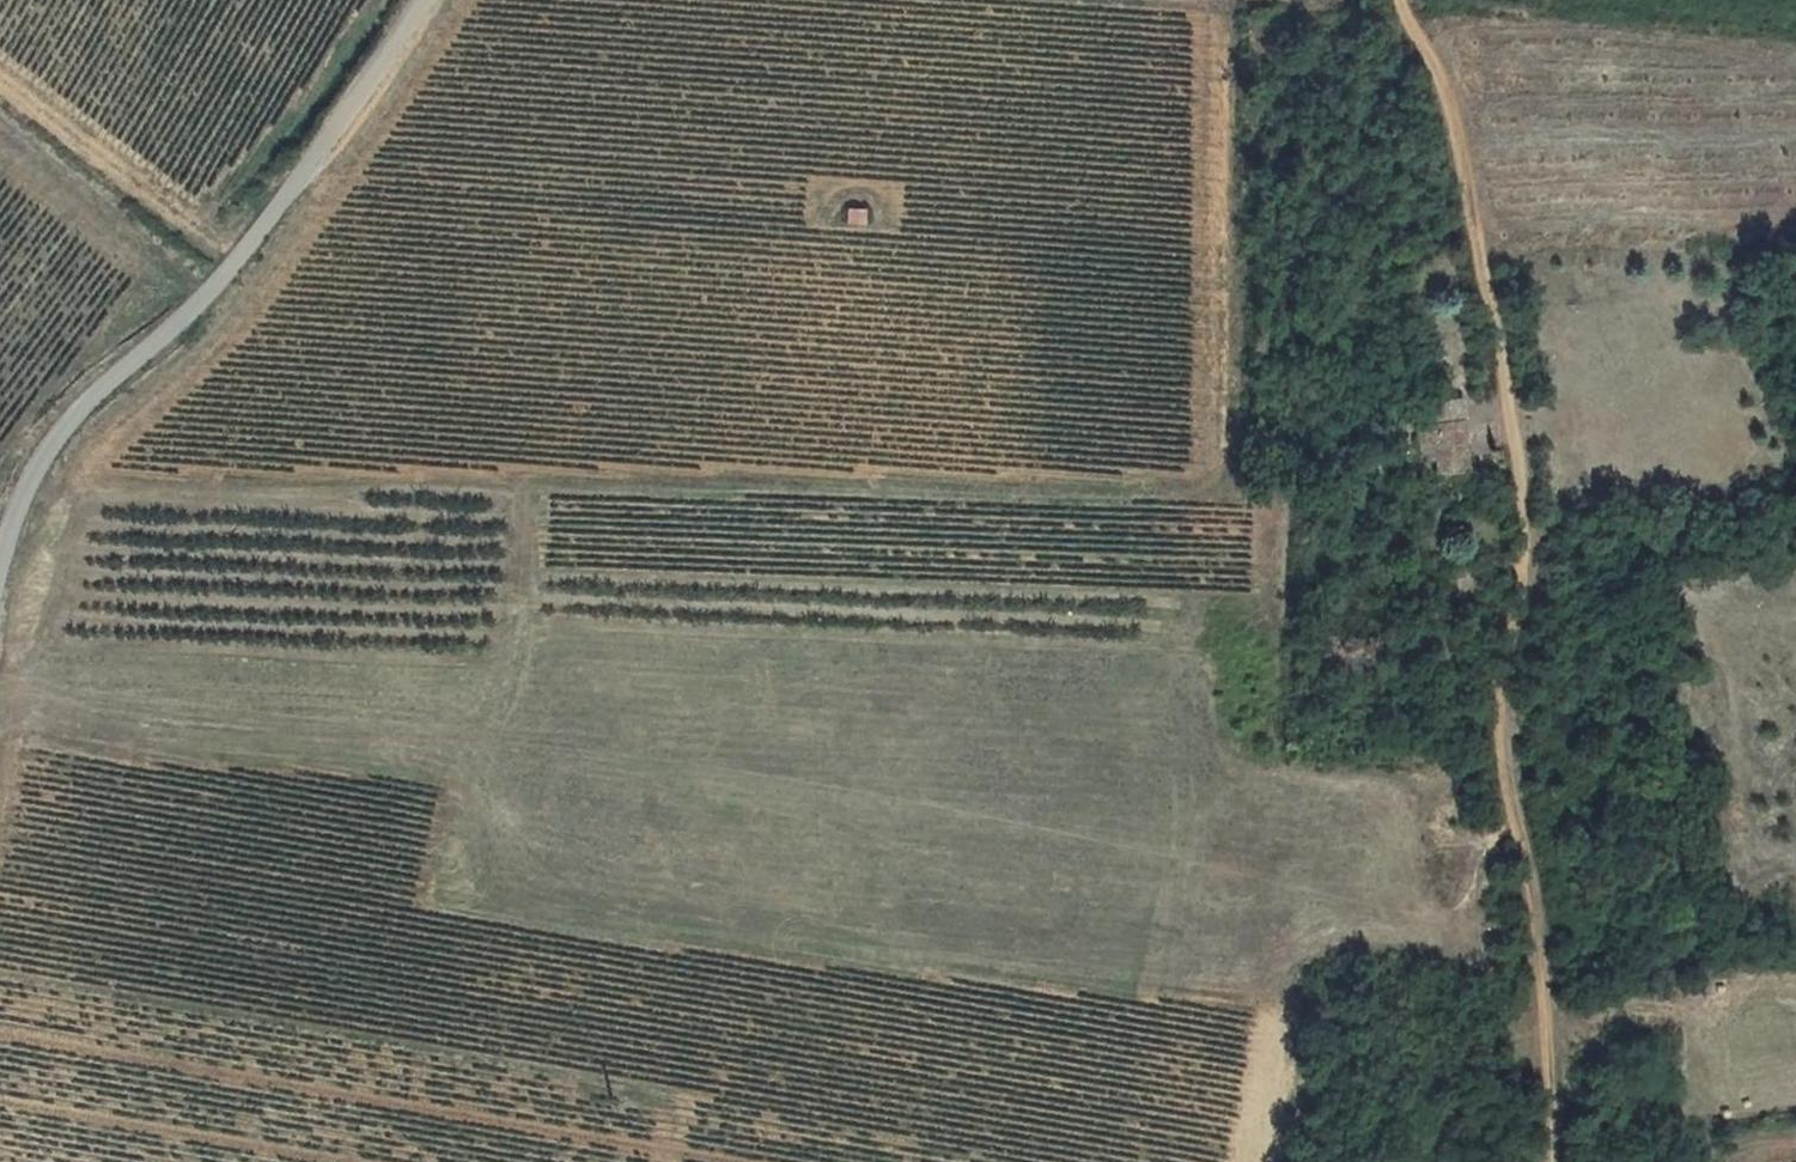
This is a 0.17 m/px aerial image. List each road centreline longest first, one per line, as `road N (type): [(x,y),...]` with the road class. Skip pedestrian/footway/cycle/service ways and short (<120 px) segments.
road 1 (track): [(1405,0),(1438,92),(1528,479),(1509,736),(1510,798),(1540,917),(1549,1006),(1548,1161)]
road 2 (unclassified): [(0,565),(17,504),(45,451),(247,247),(423,0)]

